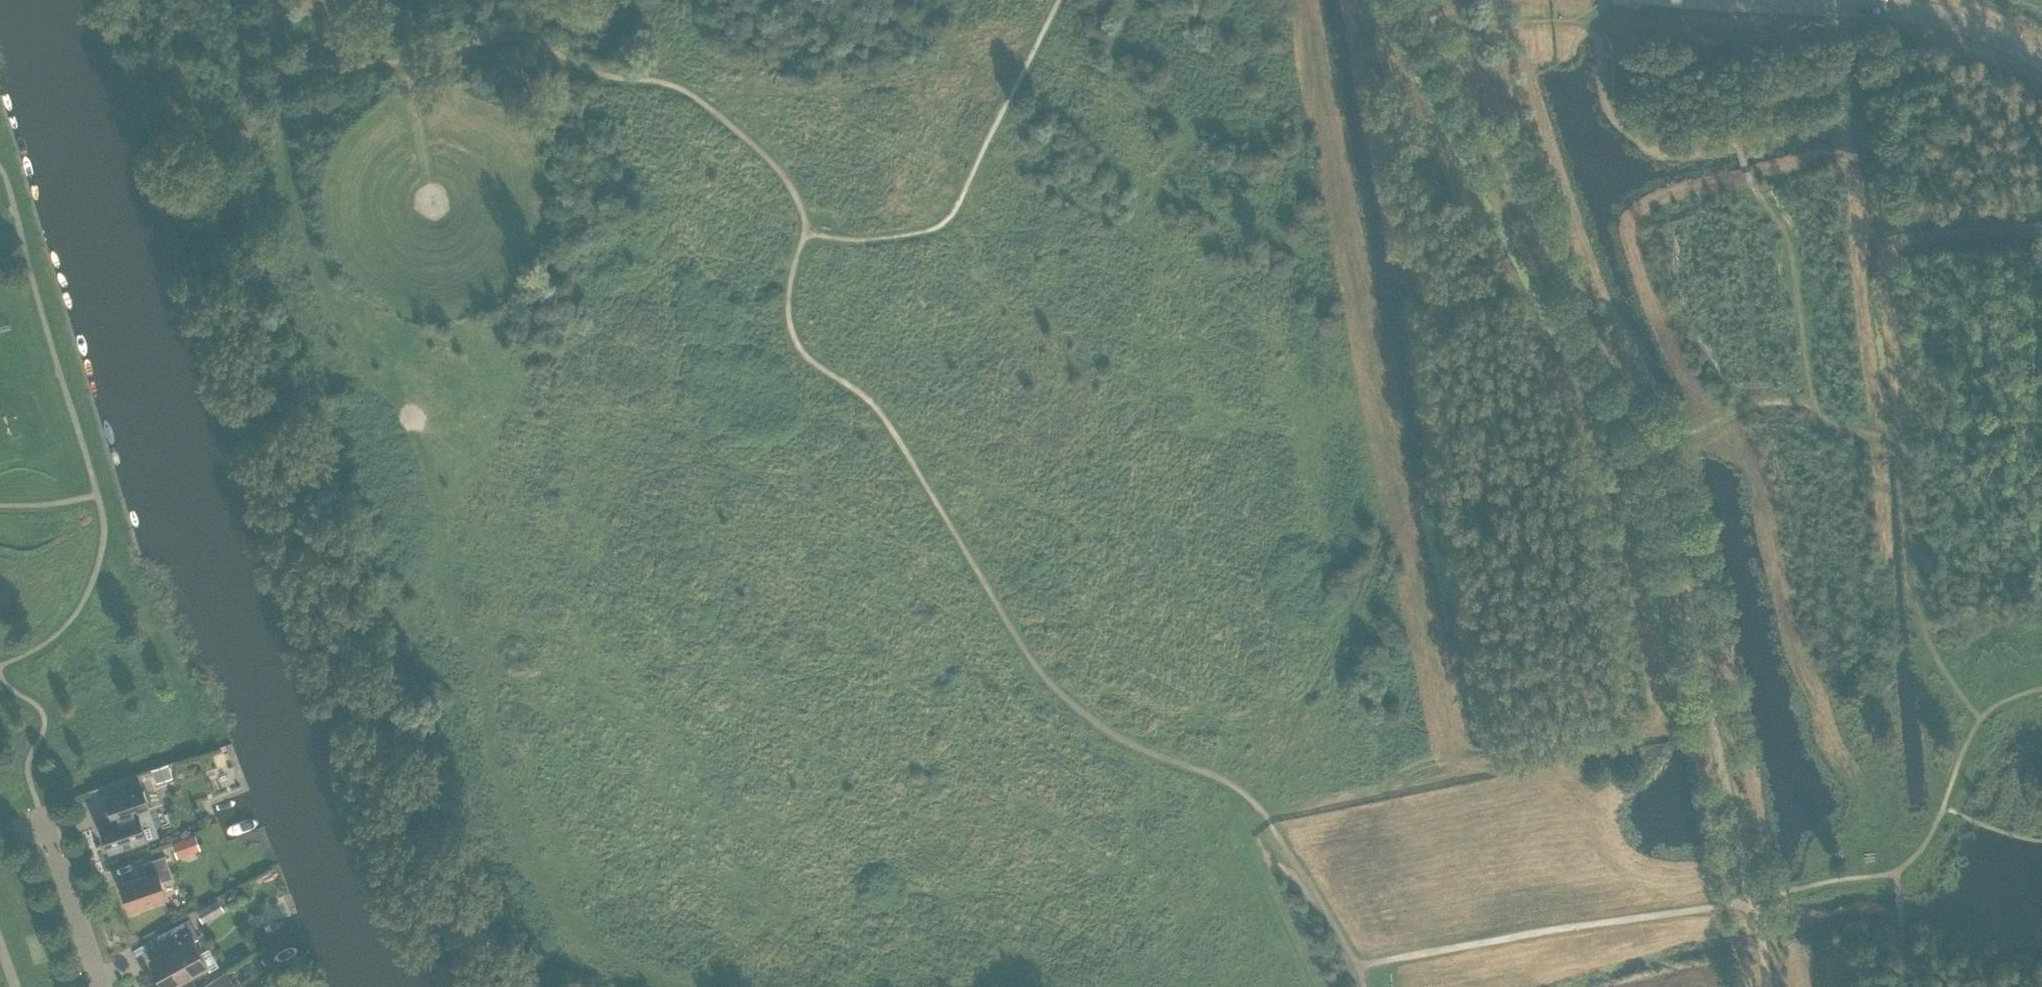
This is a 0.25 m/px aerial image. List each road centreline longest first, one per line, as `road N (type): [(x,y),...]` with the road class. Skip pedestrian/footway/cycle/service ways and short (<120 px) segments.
road 1 (unclassified): [(1738,0),(1939,16),(2041,60)]
road 2 (residential): [(103,986),(45,833),(33,825)]
road 3 (track): [(406,61),(435,201)]

